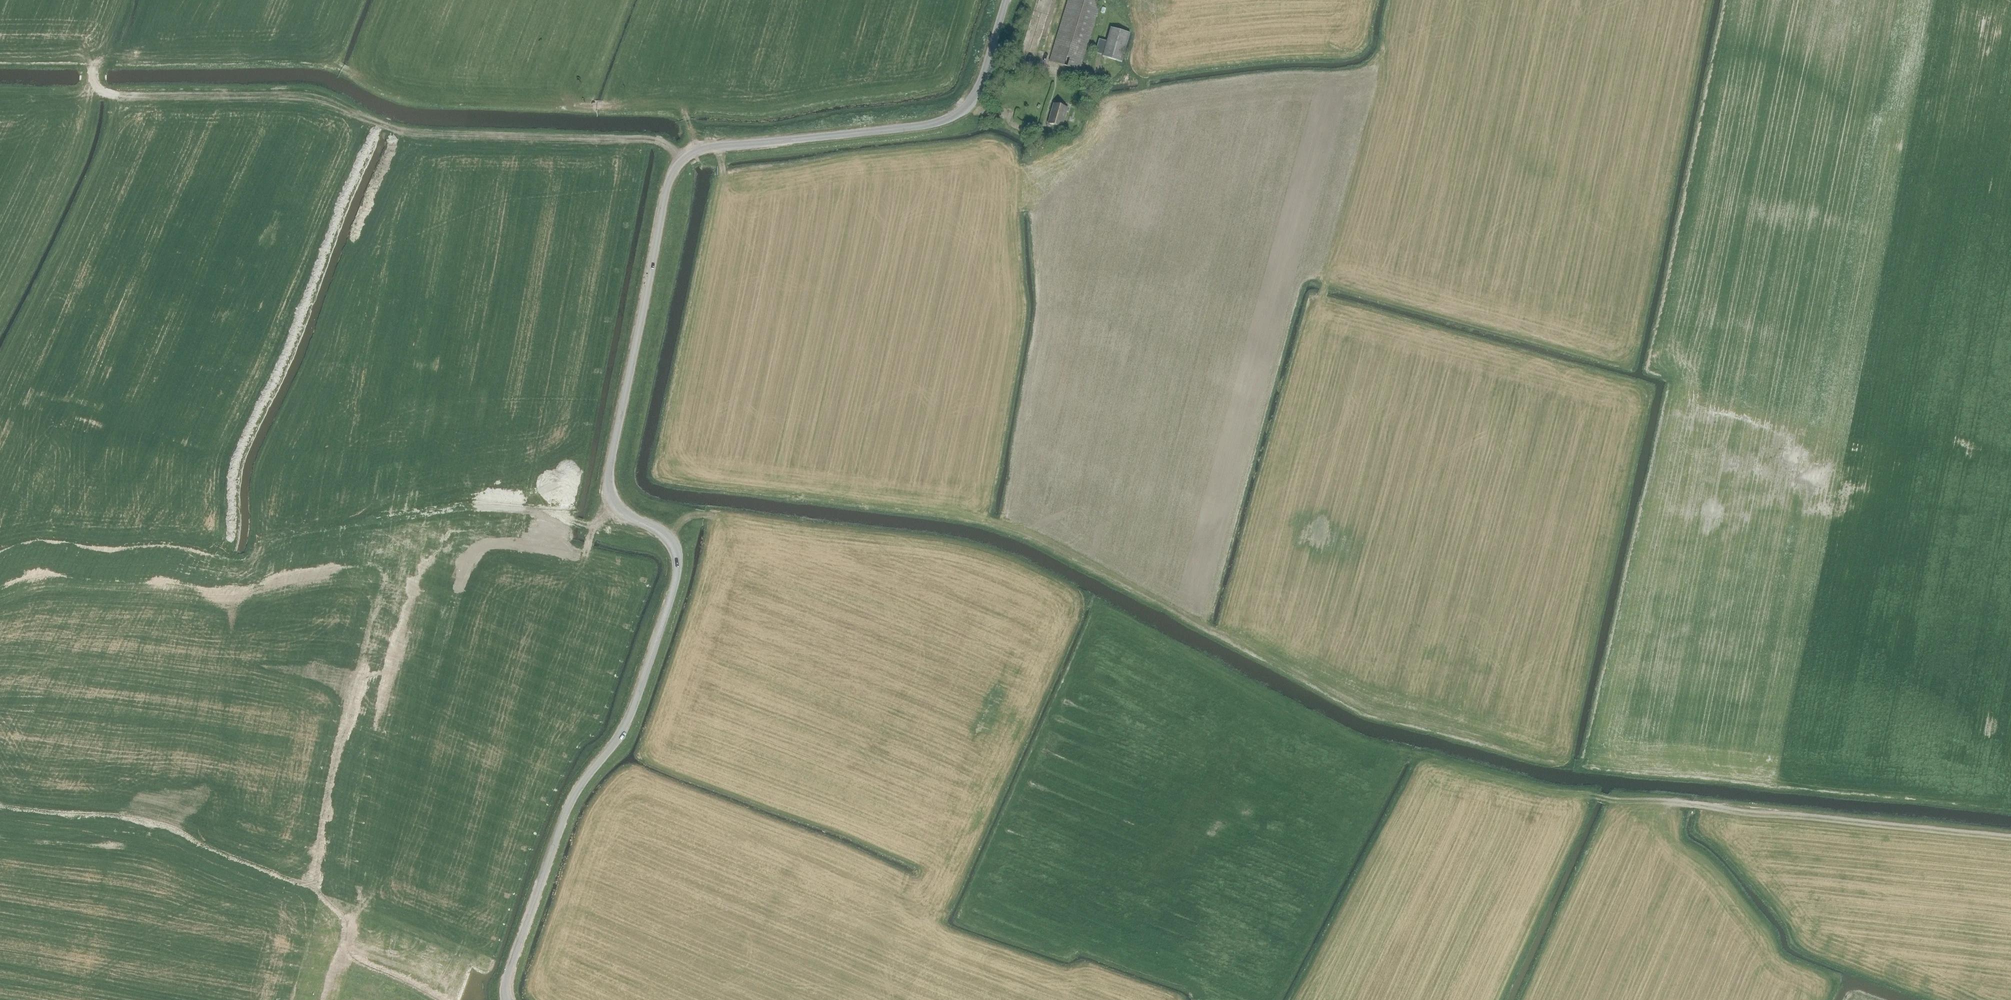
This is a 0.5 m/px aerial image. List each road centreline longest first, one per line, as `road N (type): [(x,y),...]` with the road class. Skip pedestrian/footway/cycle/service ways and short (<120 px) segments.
road 1 (unclassified): [(507,999),(508,976),(565,812),(628,720),(676,575),(668,538),(621,511),(607,489),(673,172),(703,149),(954,117),(975,97),(1006,0)]

